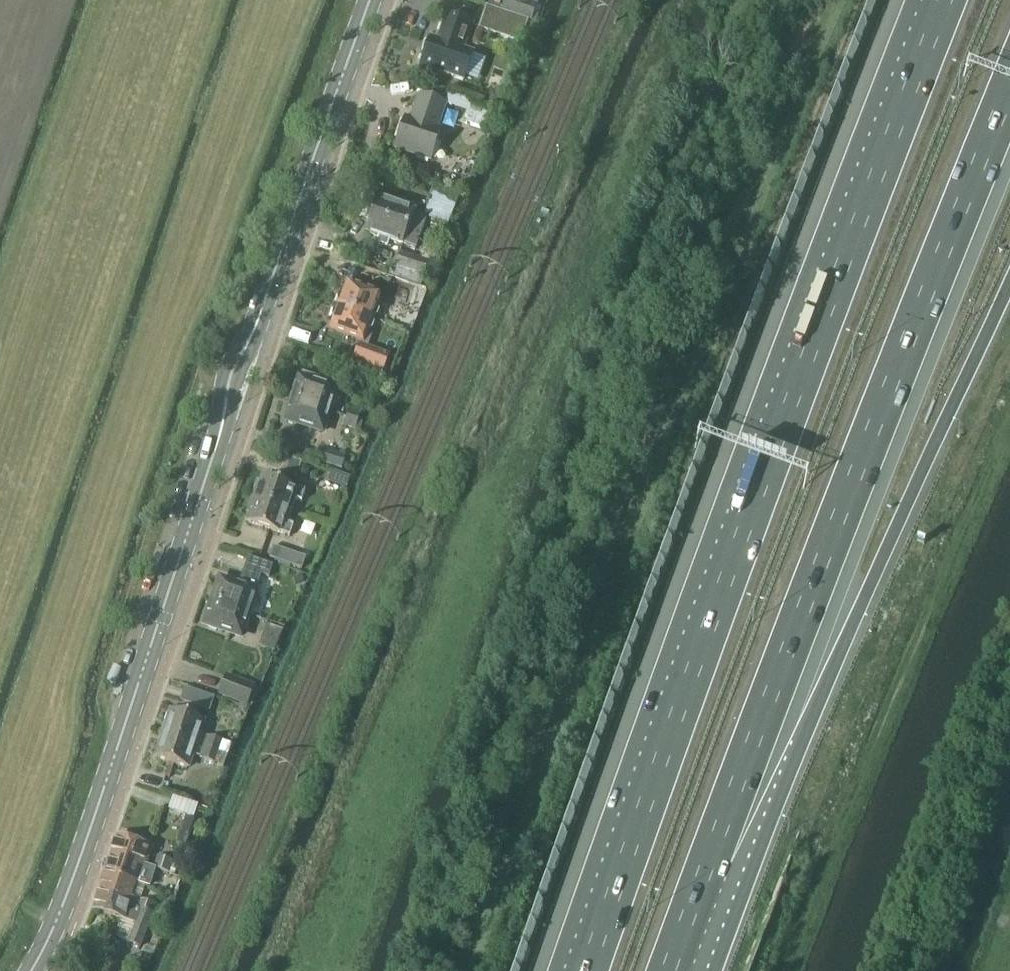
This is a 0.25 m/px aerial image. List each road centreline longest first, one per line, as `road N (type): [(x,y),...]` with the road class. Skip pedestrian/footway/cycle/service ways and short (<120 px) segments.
road 1 (secondary): [(31,970),(54,932),(383,0)]
road 2 (motorway): [(945,0),(591,970)]
road 3 (motorway): [(687,947),(838,521),(1009,88)]
road 4 (motorway): [(687,947),(750,853),(1009,282)]

